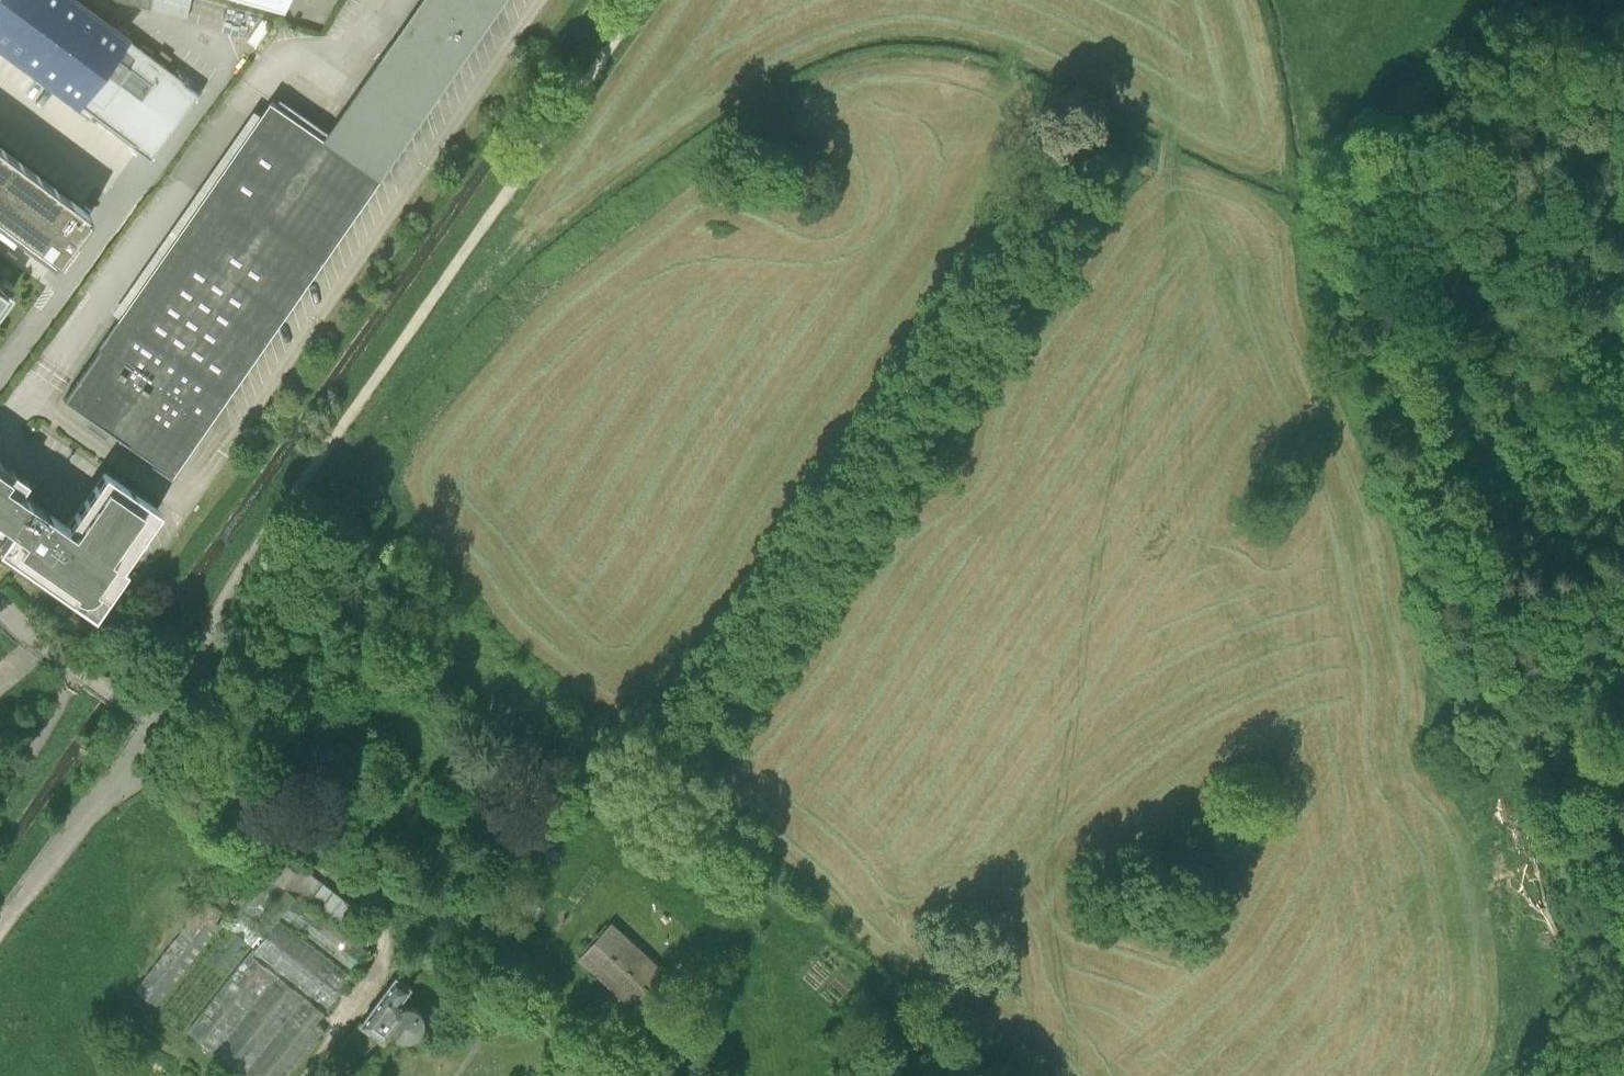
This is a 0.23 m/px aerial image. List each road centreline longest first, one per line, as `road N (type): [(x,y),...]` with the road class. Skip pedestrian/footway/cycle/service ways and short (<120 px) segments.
road 1 (track): [(149,719),(307,478),(644,0)]

